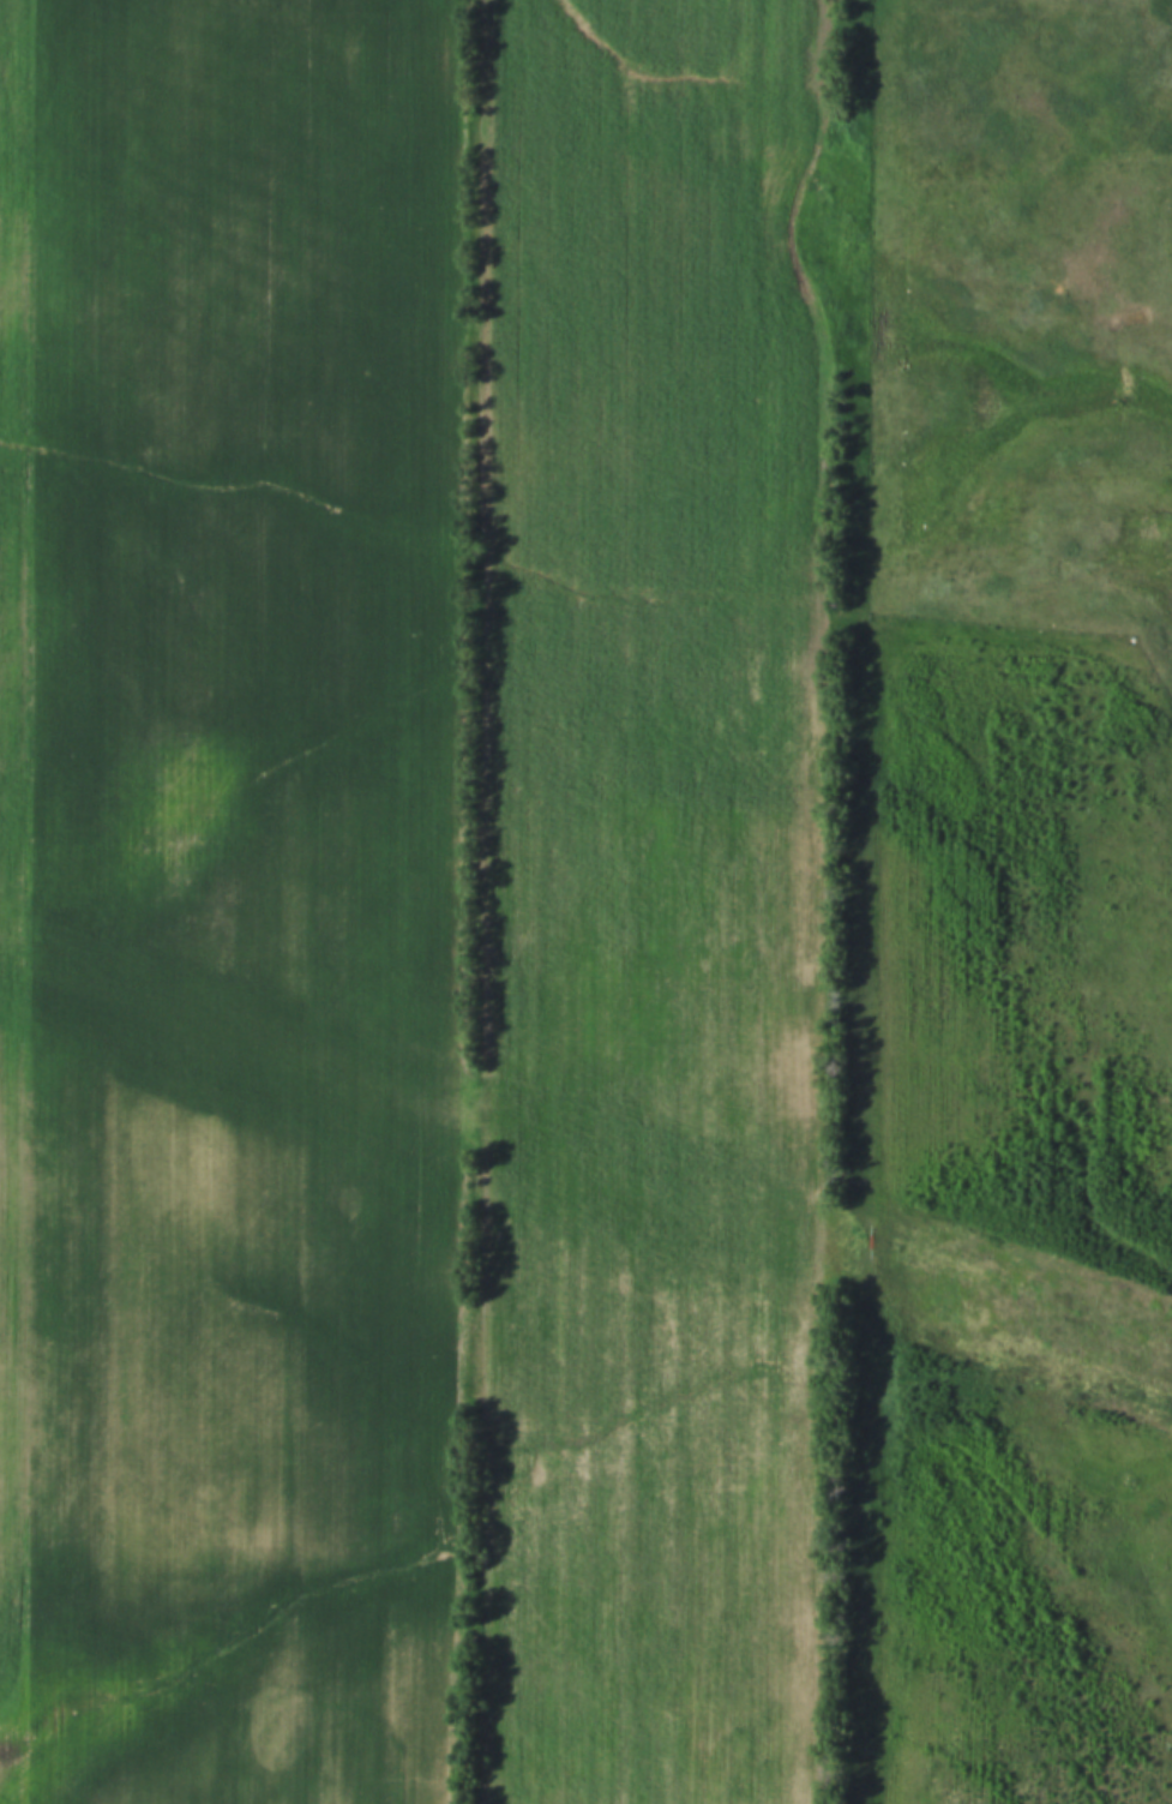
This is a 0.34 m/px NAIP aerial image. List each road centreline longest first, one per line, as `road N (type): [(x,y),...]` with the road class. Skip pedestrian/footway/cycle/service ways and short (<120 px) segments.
road 1 (track): [(876,0),(864,419),(861,1803)]

